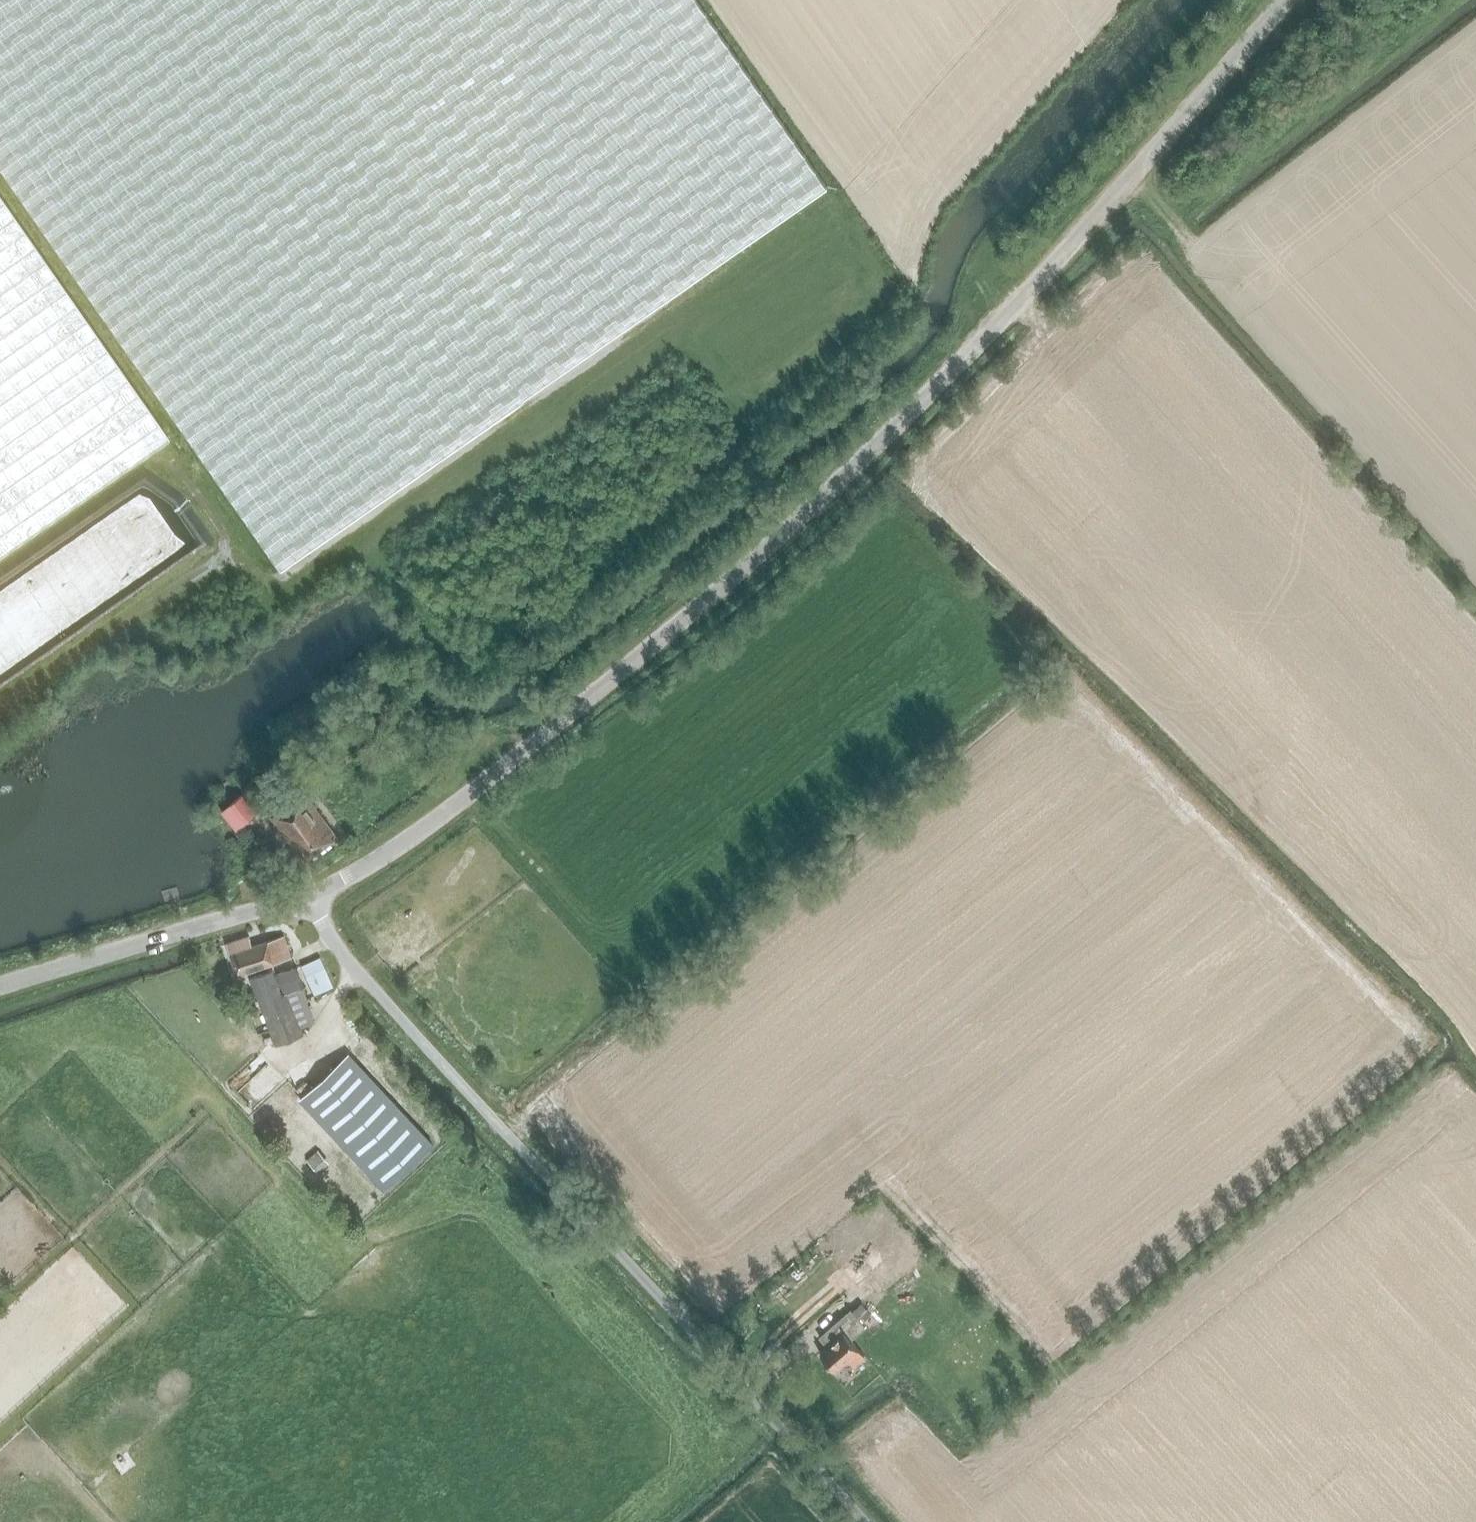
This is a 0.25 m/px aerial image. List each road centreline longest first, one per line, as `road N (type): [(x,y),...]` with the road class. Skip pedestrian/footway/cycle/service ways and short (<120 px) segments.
road 1 (unclassified): [(305,894),(380,858),(477,787),(835,484),(1005,313),(1285,0)]
road 2 (unclassified): [(862,1521),(322,928),(305,894)]
road 3 (unclassified): [(0,985),(305,894)]

